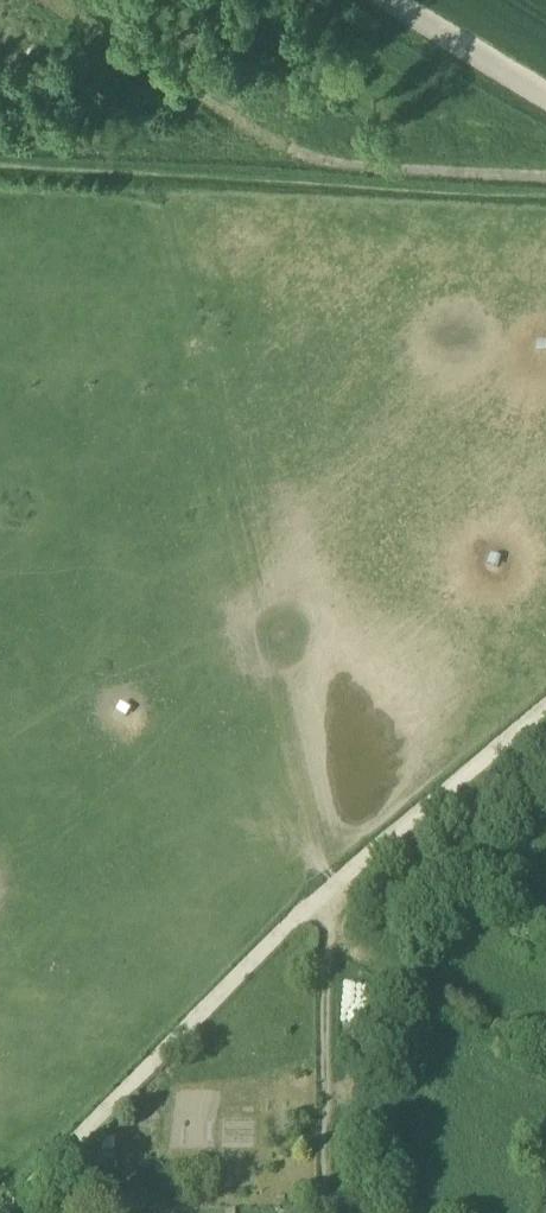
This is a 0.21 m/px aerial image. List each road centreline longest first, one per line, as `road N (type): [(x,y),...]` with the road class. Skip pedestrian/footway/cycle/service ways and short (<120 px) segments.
road 1 (track): [(3,1212),(327,891),(545,711)]
road 2 (unclassified): [(384,0),(545,100)]

